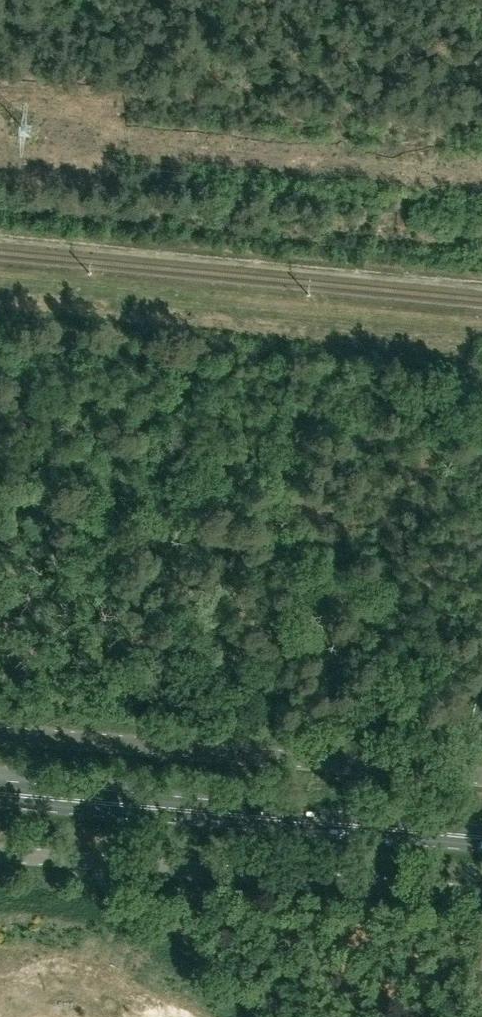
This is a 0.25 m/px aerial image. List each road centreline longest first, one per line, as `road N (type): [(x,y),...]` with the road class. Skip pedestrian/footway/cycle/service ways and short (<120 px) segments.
road 1 (primary): [(481,839),(0,796)]
road 2 (unclassified): [(481,779),(0,739)]
road 3 (unclassified): [(0,850),(481,890)]

